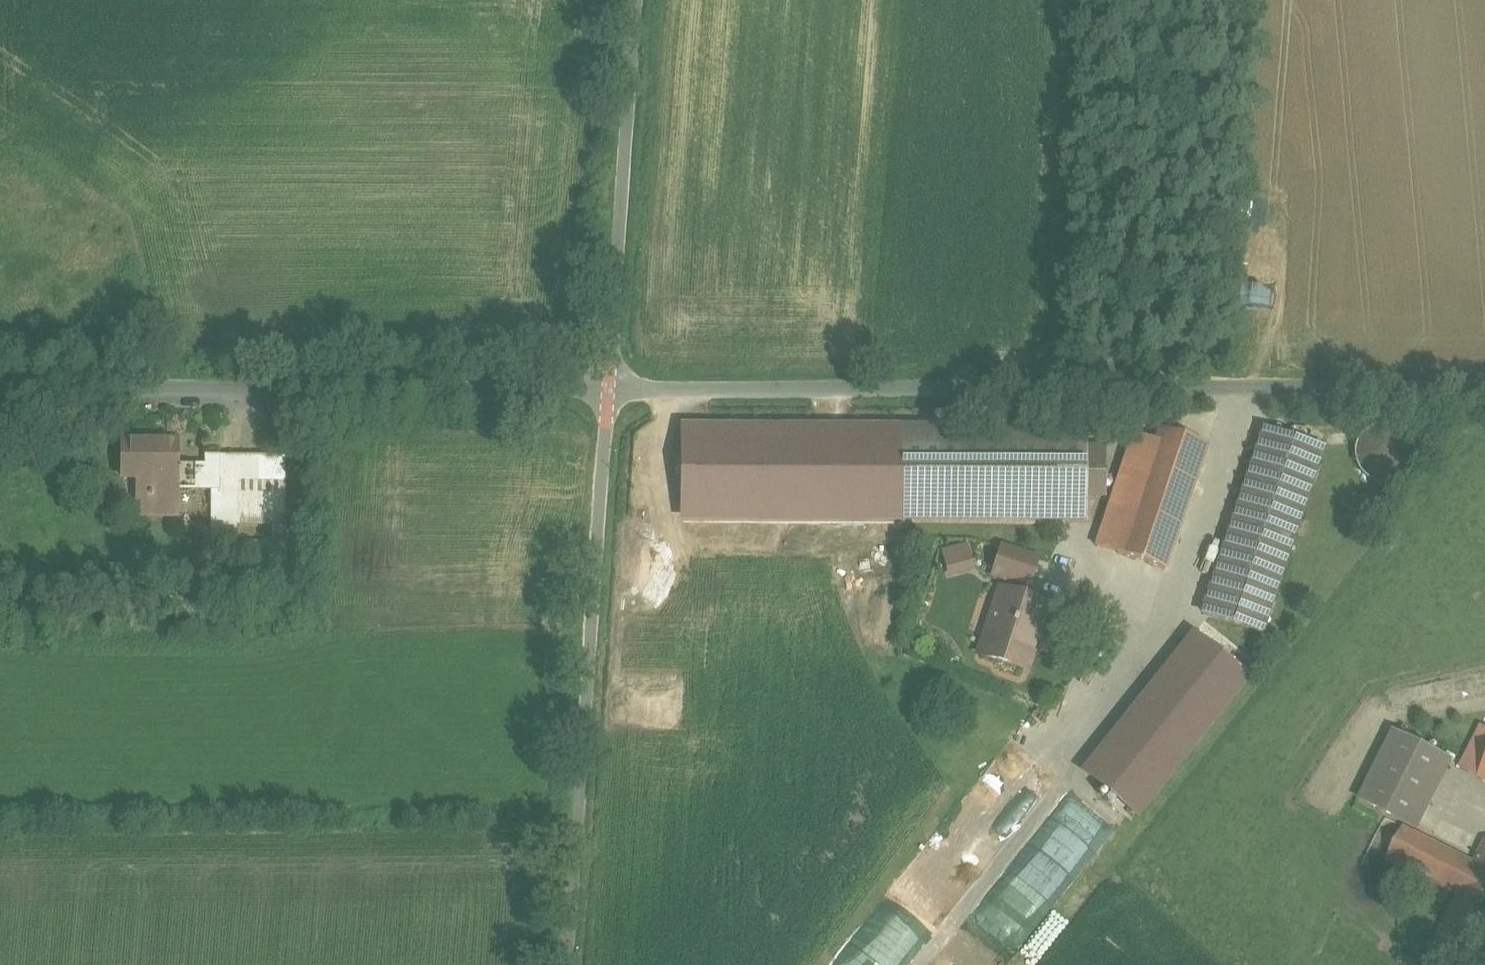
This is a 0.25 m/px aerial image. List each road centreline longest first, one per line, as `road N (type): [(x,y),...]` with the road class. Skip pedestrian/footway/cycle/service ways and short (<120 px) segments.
road 1 (unclassified): [(612,390),(1484,386)]
road 2 (unclassified): [(0,404),(612,390)]
road 3 (residential): [(612,390),(564,964)]
road 4 (unclassified): [(612,390),(636,0)]

